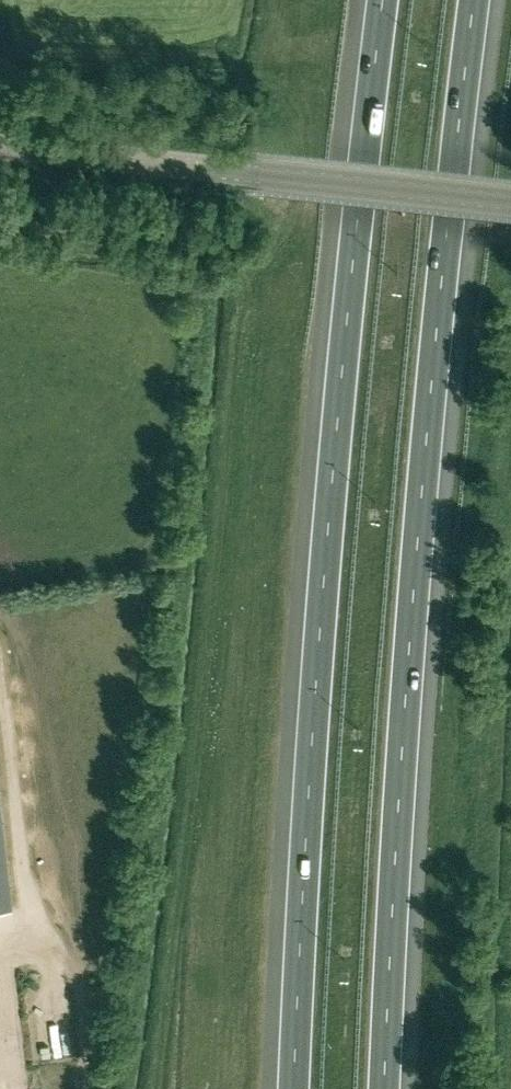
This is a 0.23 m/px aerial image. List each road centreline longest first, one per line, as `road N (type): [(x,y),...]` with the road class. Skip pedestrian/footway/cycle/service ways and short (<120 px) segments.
road 1 (motorway): [(388,1088),(439,356),(480,0)]
road 2 (motorway): [(367,0),(308,600),(284,1088)]
road 3 (unclassified): [(510,207),(240,177)]
road 4 (unclassified): [(0,146),(240,177)]

